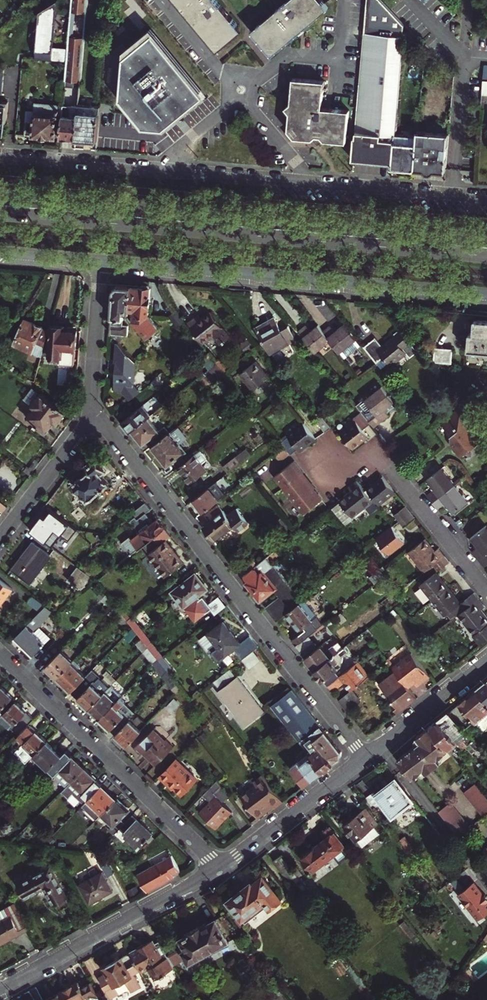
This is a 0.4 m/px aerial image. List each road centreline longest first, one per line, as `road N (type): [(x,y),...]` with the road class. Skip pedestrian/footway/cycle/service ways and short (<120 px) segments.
road 1 (primary): [(486,239),(0,197)]
road 2 (primary): [(0,213),(486,255)]
road 3 (tertiary): [(486,199),(0,158)]
road 4 (residential): [(90,408),(366,758)]
road 5 (tertiary): [(100,261),(486,295)]
road 6 (residential): [(0,653),(220,868)]
road 7 (residential): [(0,989),(220,868)]
road 8 (residential): [(328,462),(386,465),(486,590)]
road 9 (residential): [(220,868),(366,758)]
road 10 (residential): [(90,408),(80,433),(0,537)]
road 11 (residential): [(366,758),(486,660)]
road 12 (residential): [(100,261),(90,408)]

